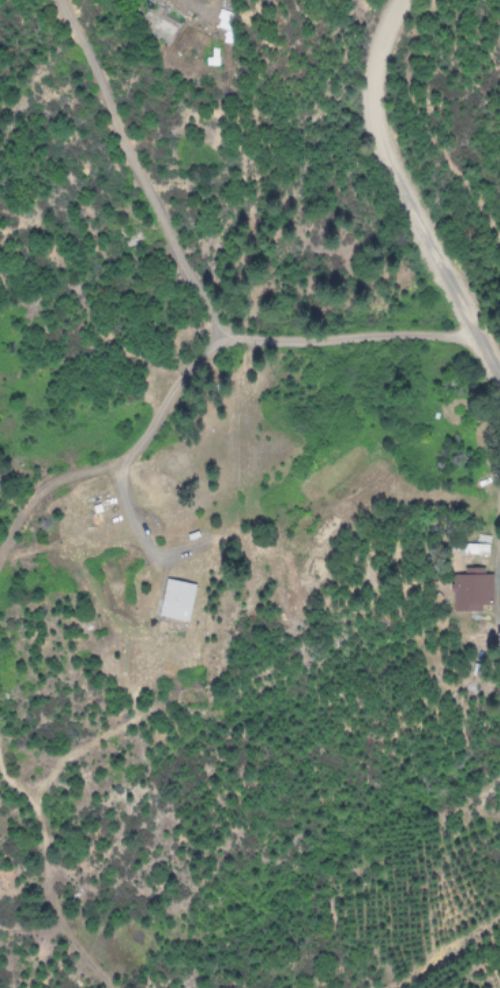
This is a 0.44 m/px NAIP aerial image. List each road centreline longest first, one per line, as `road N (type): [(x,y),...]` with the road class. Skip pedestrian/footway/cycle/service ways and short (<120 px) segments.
road 1 (residential): [(499,382),(378,138),(371,79),(378,43),(402,0)]

